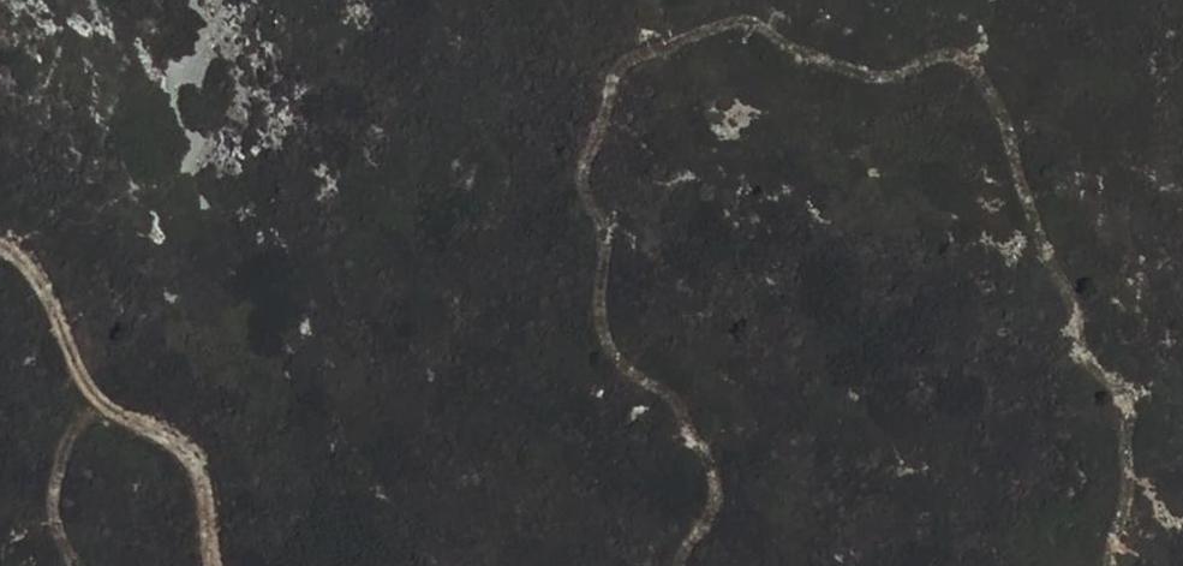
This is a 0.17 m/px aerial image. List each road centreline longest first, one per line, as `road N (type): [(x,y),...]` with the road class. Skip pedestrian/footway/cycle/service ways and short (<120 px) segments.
road 1 (track): [(0,239),(51,317),(88,407),(134,422),(205,466),(221,565)]

